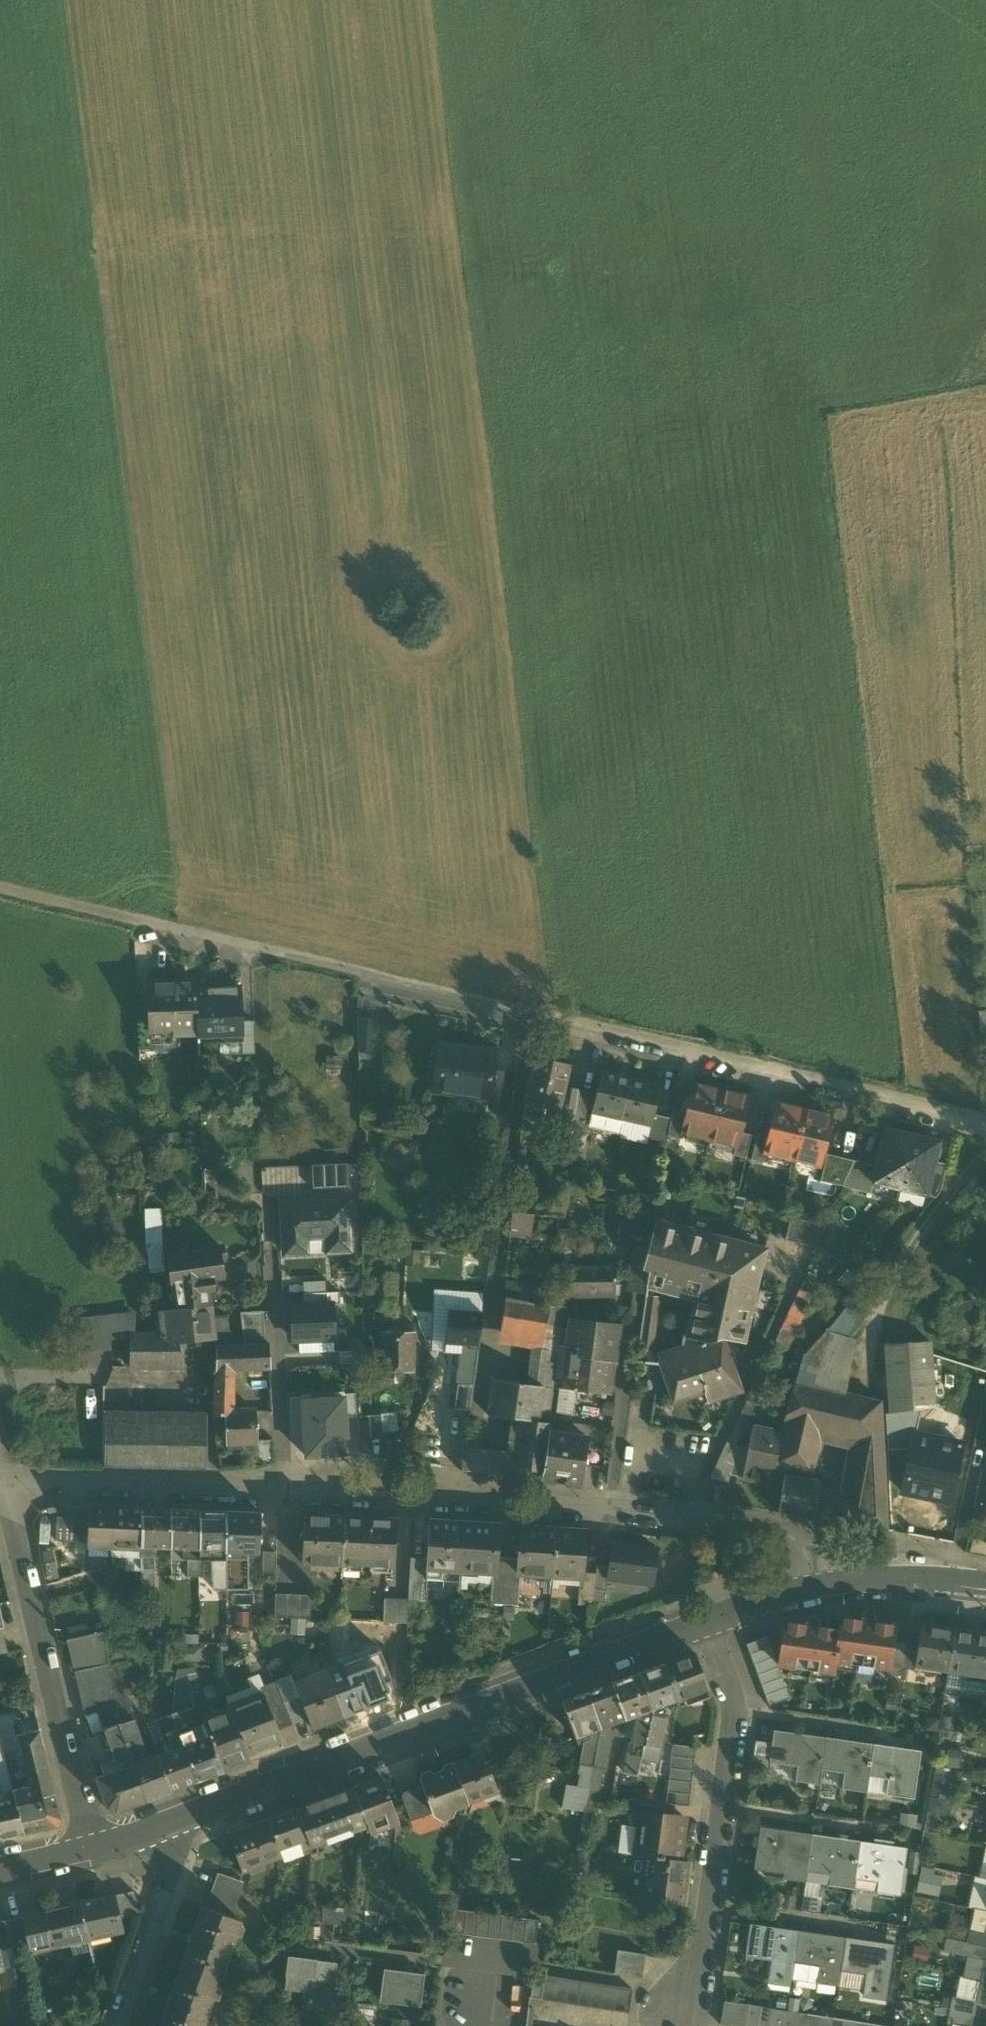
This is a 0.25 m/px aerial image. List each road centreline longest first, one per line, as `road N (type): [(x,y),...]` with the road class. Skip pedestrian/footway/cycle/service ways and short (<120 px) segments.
road 1 (residential): [(0,895),(985,1120)]
road 2 (residential): [(833,1580),(786,1527),(714,1515),(10,1480)]
road 3 (tertiary): [(718,1614),(210,1810)]
road 4 (residential): [(718,1614),(737,1710),(710,1939),(681,2010)]
road 5 (residential): [(94,1846),(10,1480)]
road 6 (residential): [(210,1810),(122,2025)]
road 7 (track): [(261,955),(268,1181)]
road 8 (tertiary): [(985,1588),(833,1580)]
road 9 (tertiary): [(210,1810),(94,1846)]
road 10 (tertiary): [(833,1580),(718,1614)]

